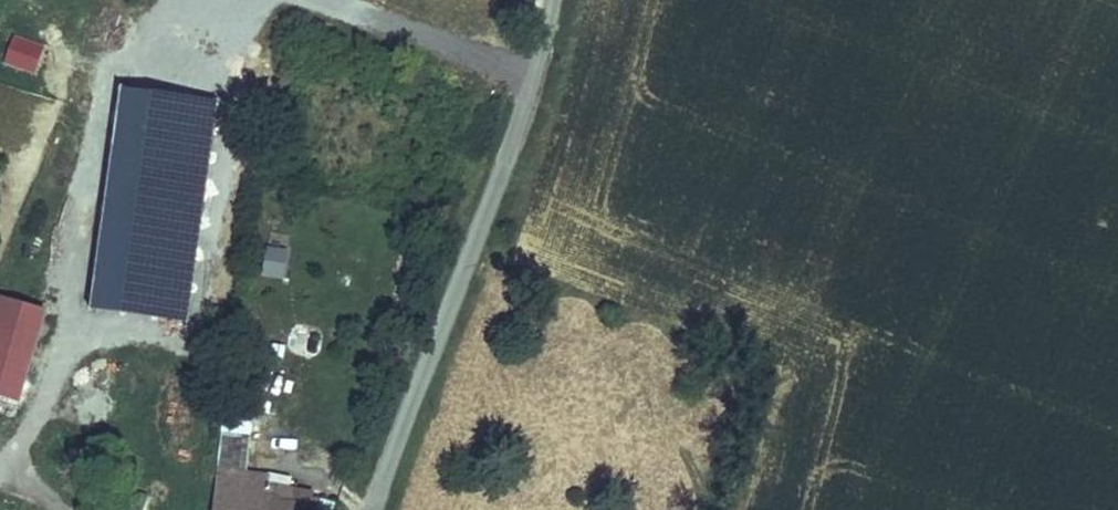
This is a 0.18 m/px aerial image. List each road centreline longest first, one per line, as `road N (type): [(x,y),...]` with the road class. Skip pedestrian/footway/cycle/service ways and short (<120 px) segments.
road 1 (unclassified): [(368,509),(544,36),(550,0)]

